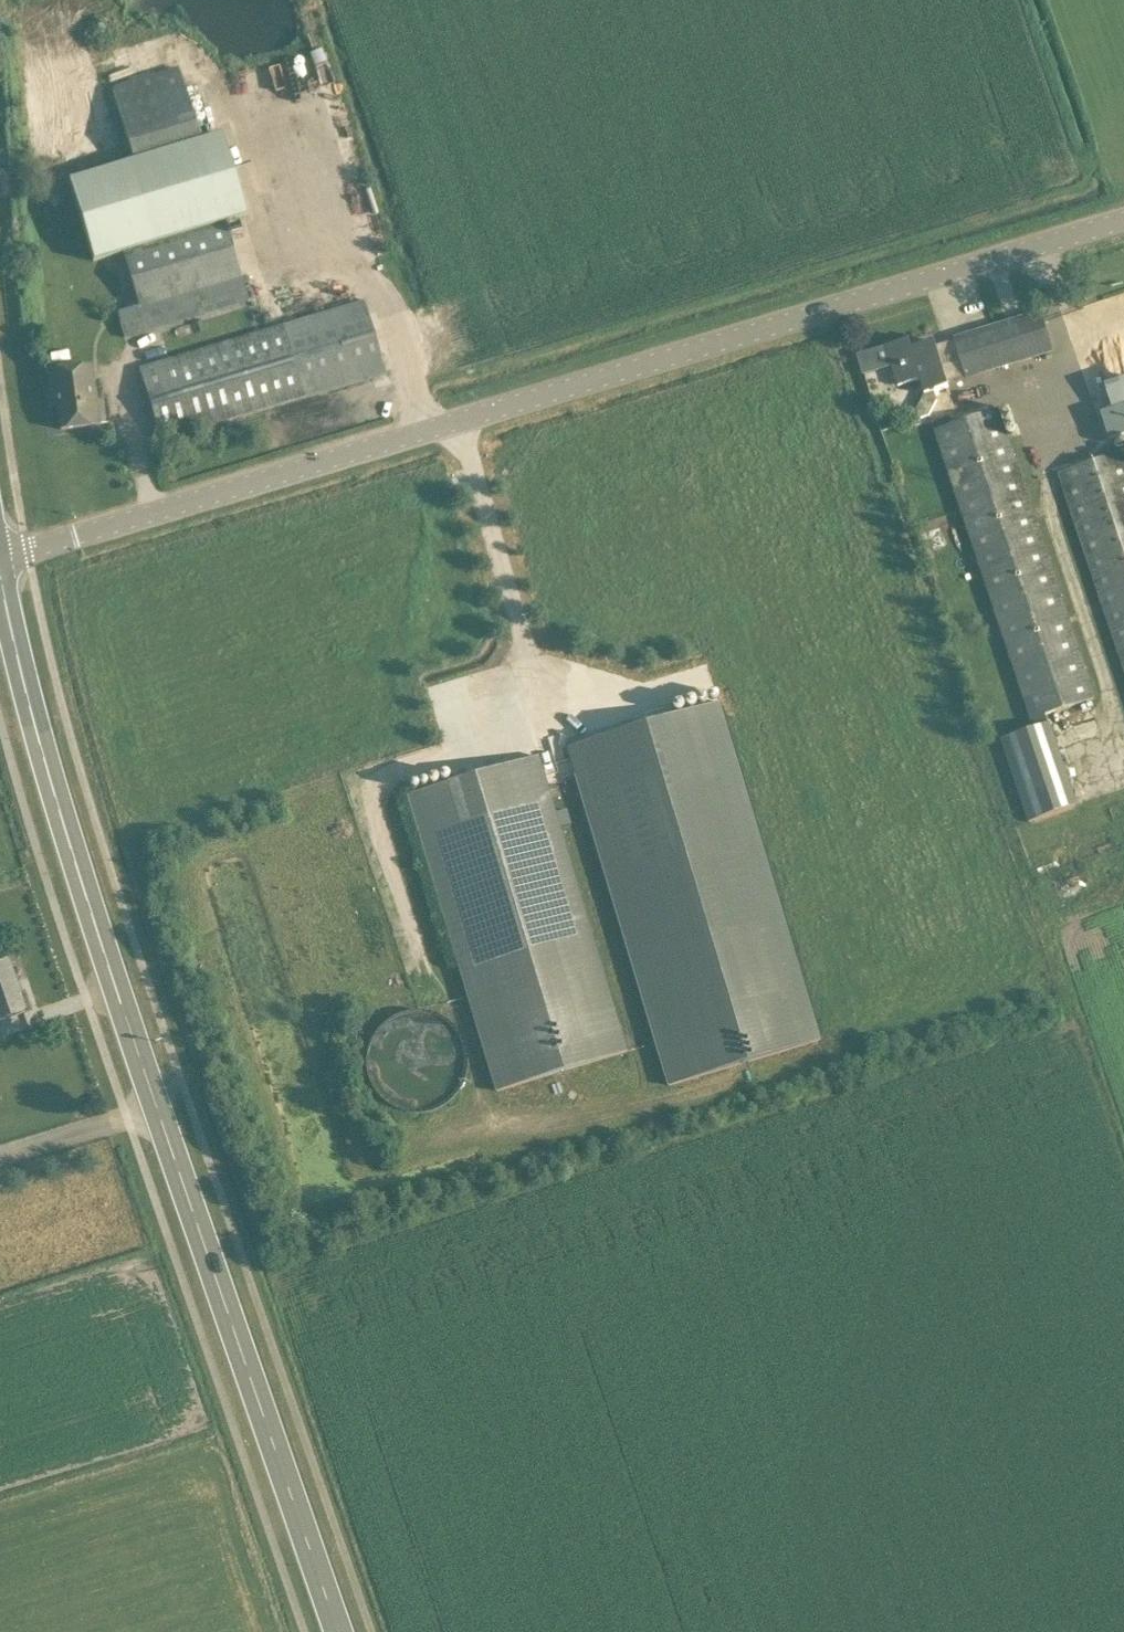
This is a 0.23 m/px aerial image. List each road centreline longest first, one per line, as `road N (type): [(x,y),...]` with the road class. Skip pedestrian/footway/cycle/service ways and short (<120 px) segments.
road 1 (unclassified): [(0,559),(1123,221)]
road 2 (primary): [(338,1631),(126,1016),(22,676),(0,571)]

